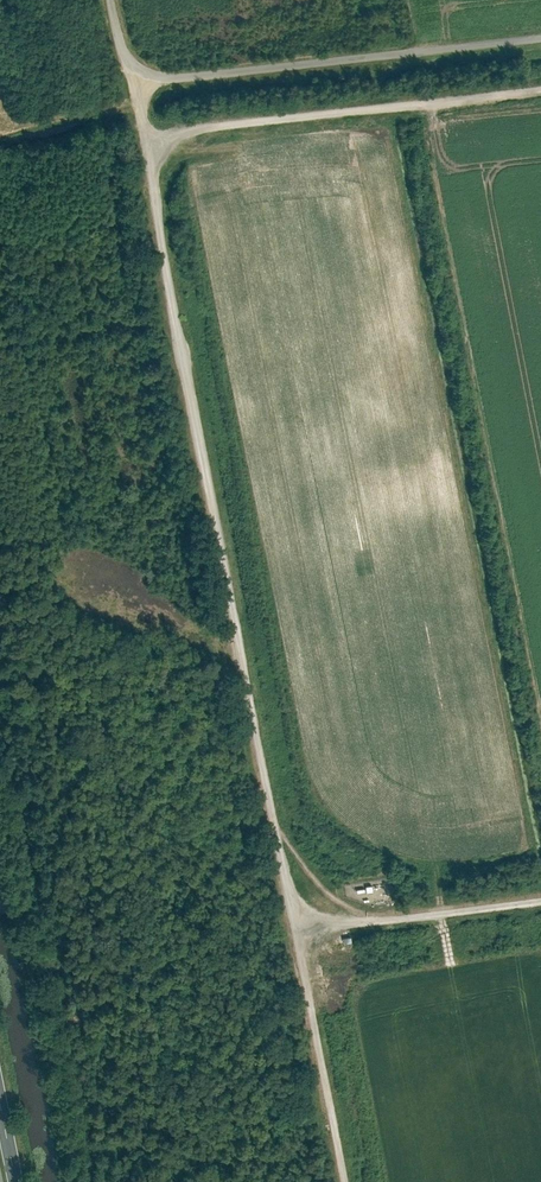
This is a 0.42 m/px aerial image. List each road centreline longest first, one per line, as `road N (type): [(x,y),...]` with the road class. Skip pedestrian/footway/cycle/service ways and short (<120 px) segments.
road 1 (track): [(342,1181),(171,326),(129,87),(134,67)]
road 2 (unclassified): [(540,34),(163,74),(134,67),(121,49),(110,0)]
road 3 (track): [(540,91),(202,125),(165,140),(145,176)]
road 4 (track): [(291,928),(540,898)]
road 5 (track): [(237,659),(106,582)]

